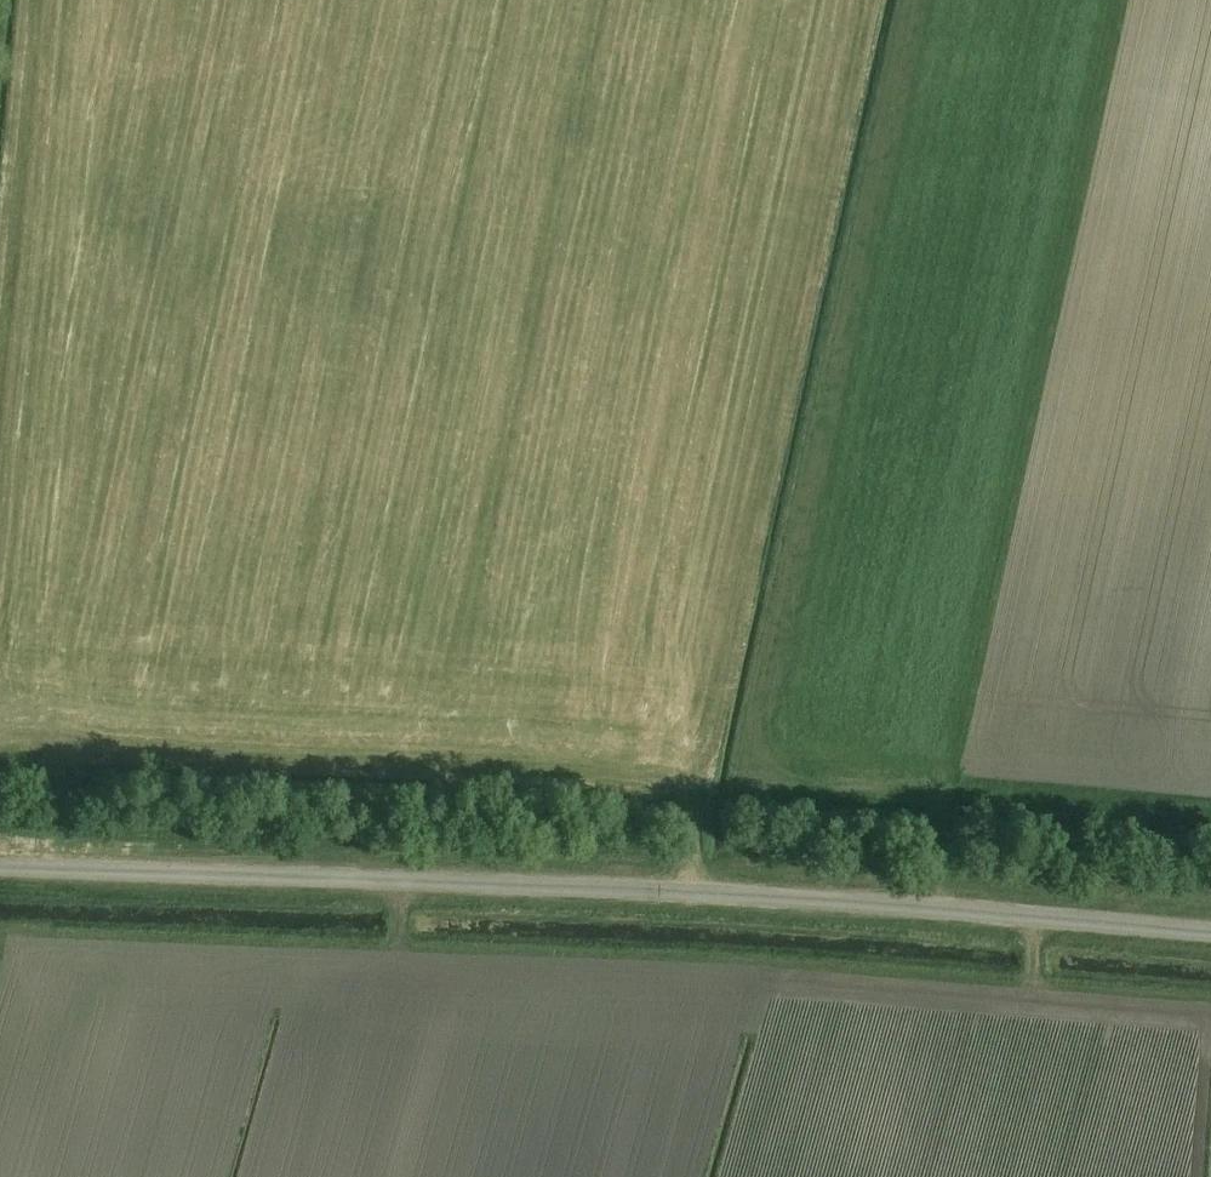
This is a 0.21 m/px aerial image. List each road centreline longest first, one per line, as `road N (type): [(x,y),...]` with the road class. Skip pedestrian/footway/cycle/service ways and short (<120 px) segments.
road 1 (unclassified): [(1210,931),(687,892),(0,866)]

